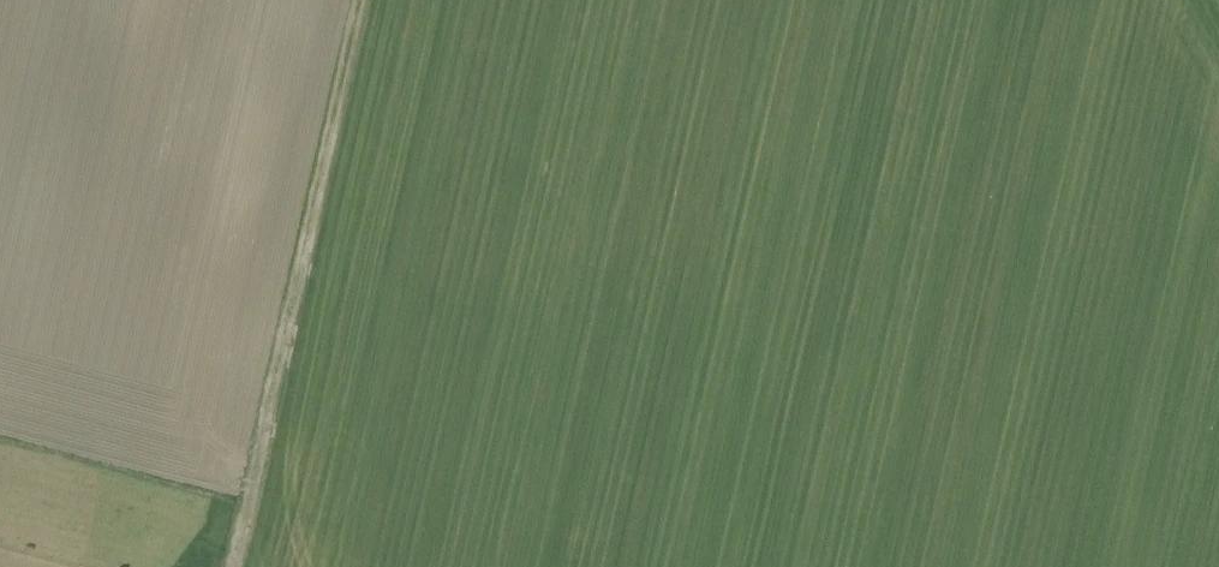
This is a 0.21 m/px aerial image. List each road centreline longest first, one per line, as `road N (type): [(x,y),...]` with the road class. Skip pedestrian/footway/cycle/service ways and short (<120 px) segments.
road 1 (track): [(362,0),(232,566)]

